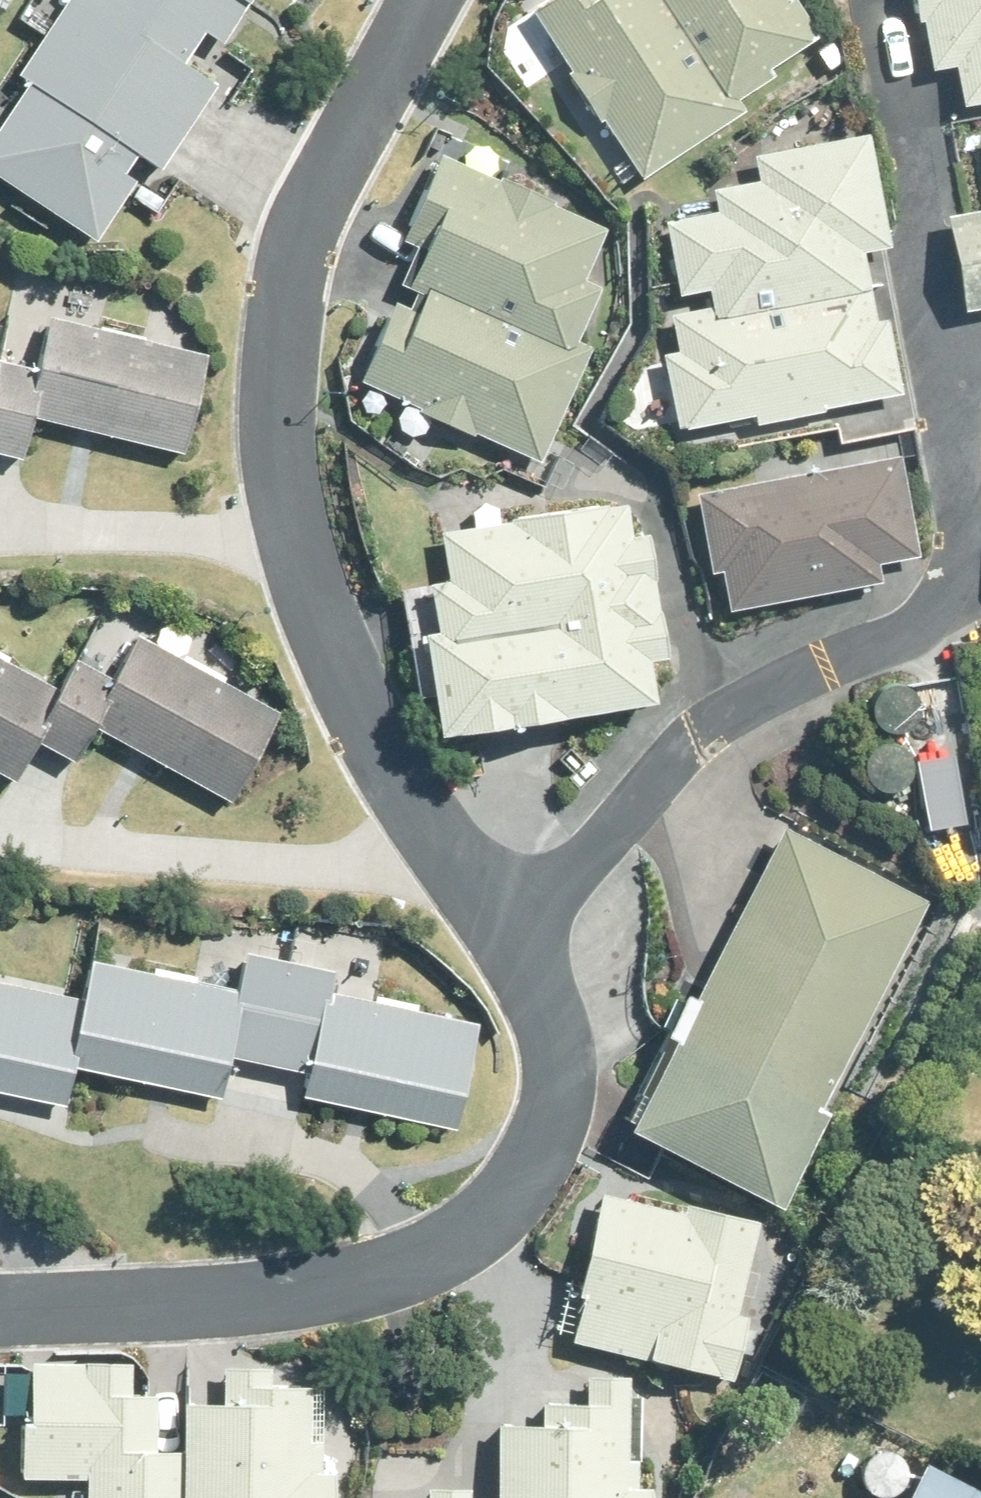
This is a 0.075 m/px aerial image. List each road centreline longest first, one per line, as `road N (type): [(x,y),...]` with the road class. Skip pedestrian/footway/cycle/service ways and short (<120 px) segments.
road 1 (residential): [(427,0),(303,226),(280,321),(277,406),(310,601),(378,756),(539,1002),(554,1094),(521,1185),(474,1231),(413,1265),(225,1301),(0,1310)]

